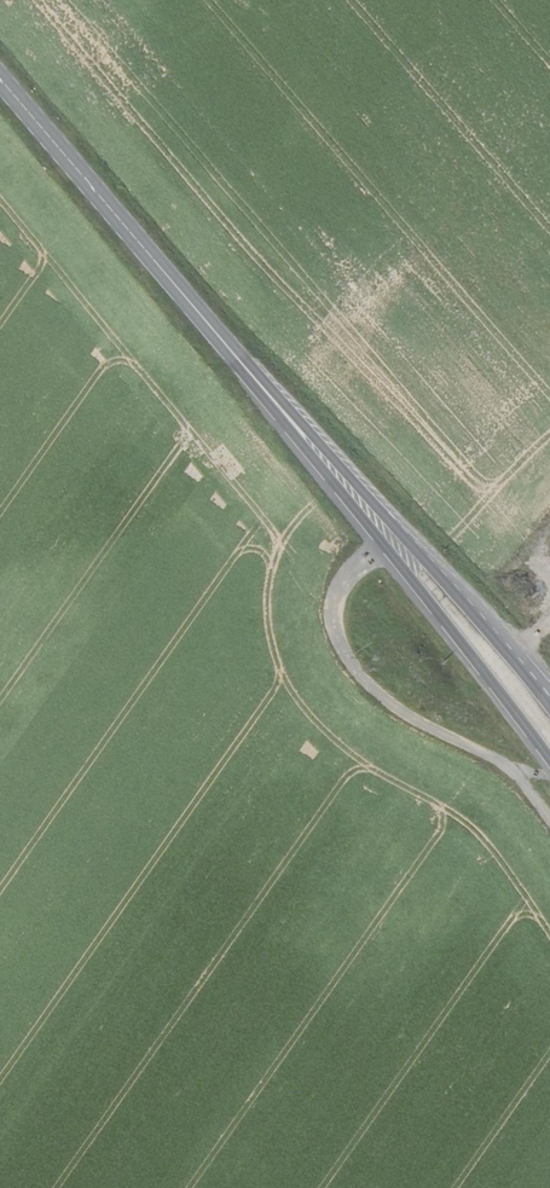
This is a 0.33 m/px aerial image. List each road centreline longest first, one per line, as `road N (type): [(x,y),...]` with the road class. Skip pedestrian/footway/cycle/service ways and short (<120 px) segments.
road 1 (primary): [(549,703),(141,241)]
road 2 (unclassified): [(384,547),(337,596),(349,657),(391,701),(525,781),(549,818)]
road 3 (primary): [(141,241),(384,547)]
road 4 (primary): [(384,547),(549,761)]
road 5 (primary): [(141,241),(0,75)]

